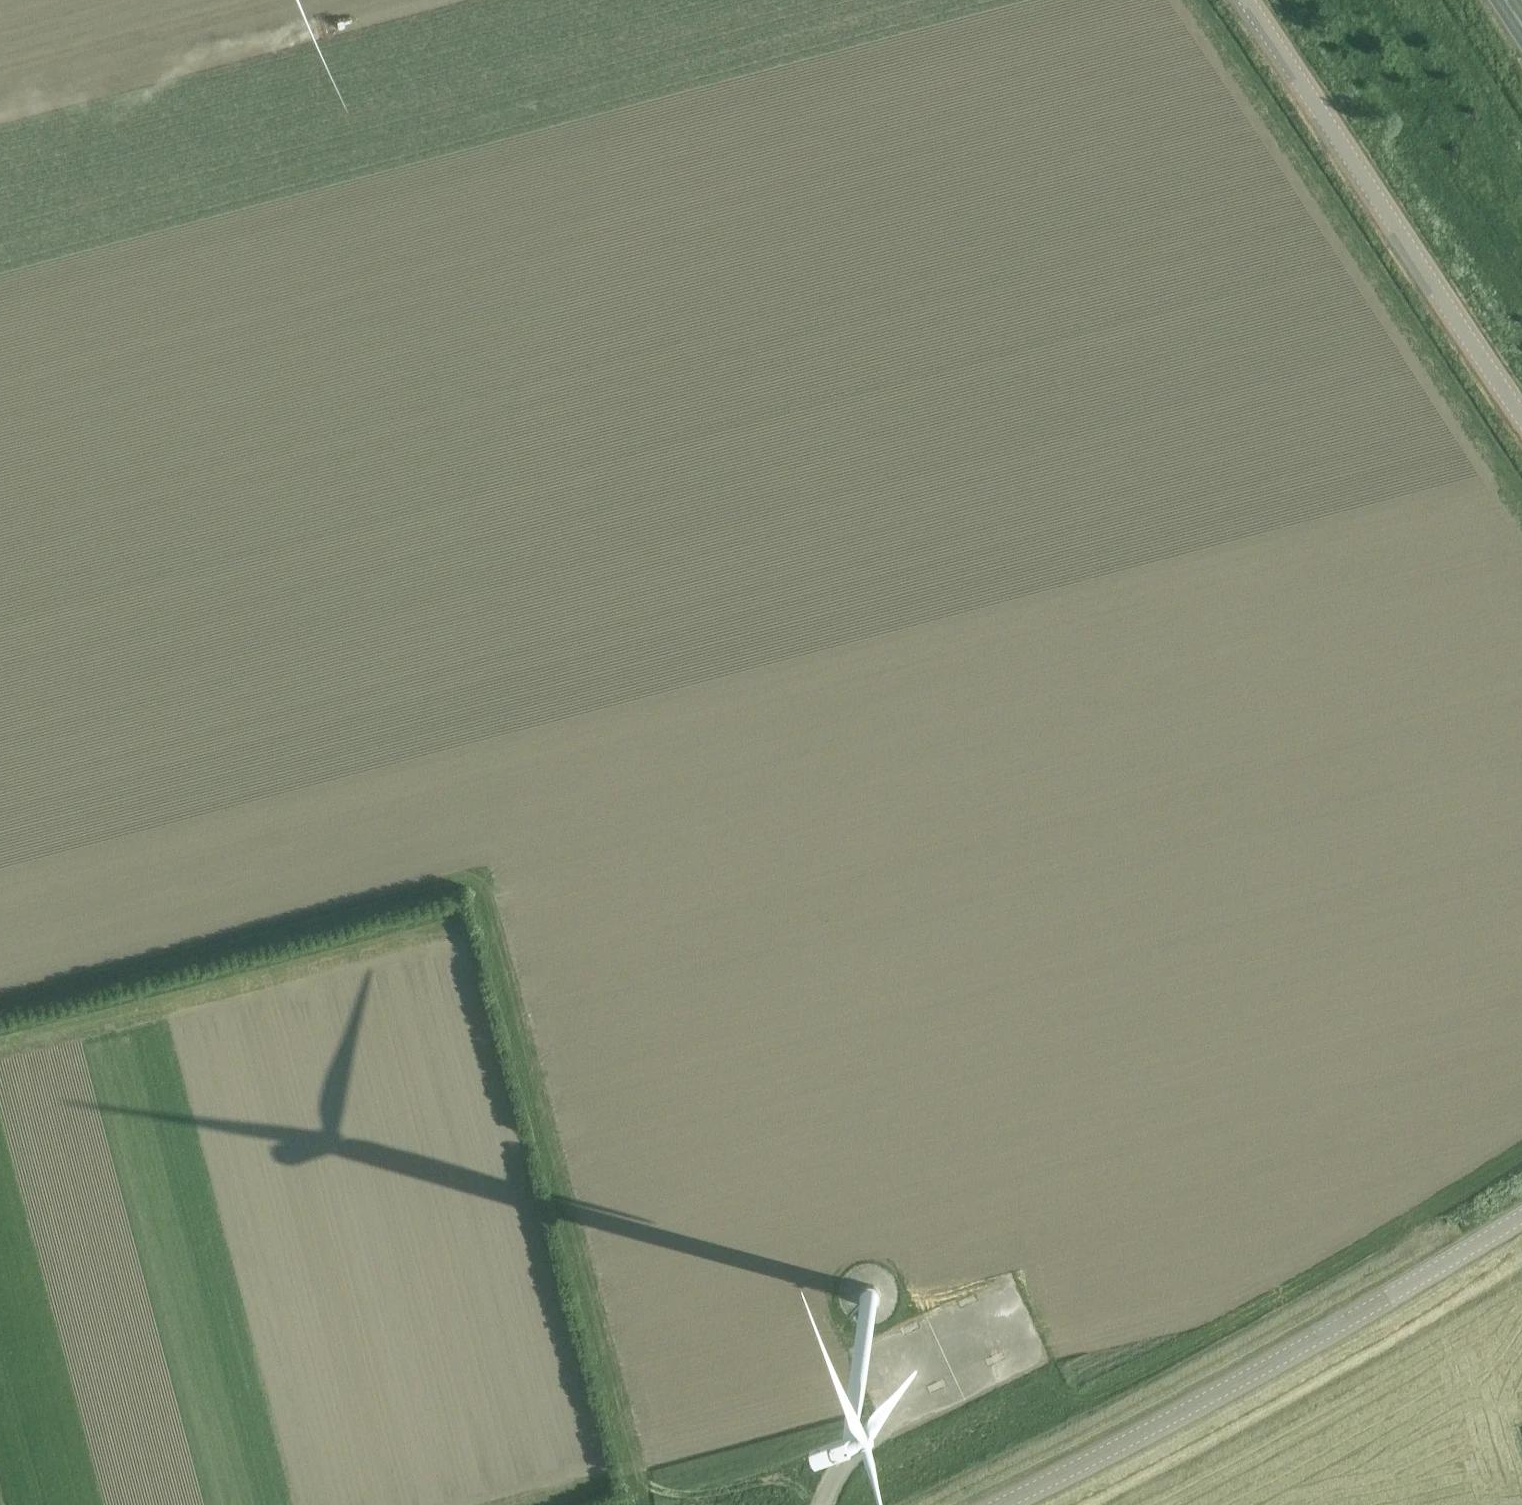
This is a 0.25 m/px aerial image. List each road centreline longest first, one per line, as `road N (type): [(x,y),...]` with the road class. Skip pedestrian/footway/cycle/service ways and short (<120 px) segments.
road 1 (tertiary): [(992,1504),(1521,1211)]
road 2 (unclassified): [(1521,415),(1246,0)]

